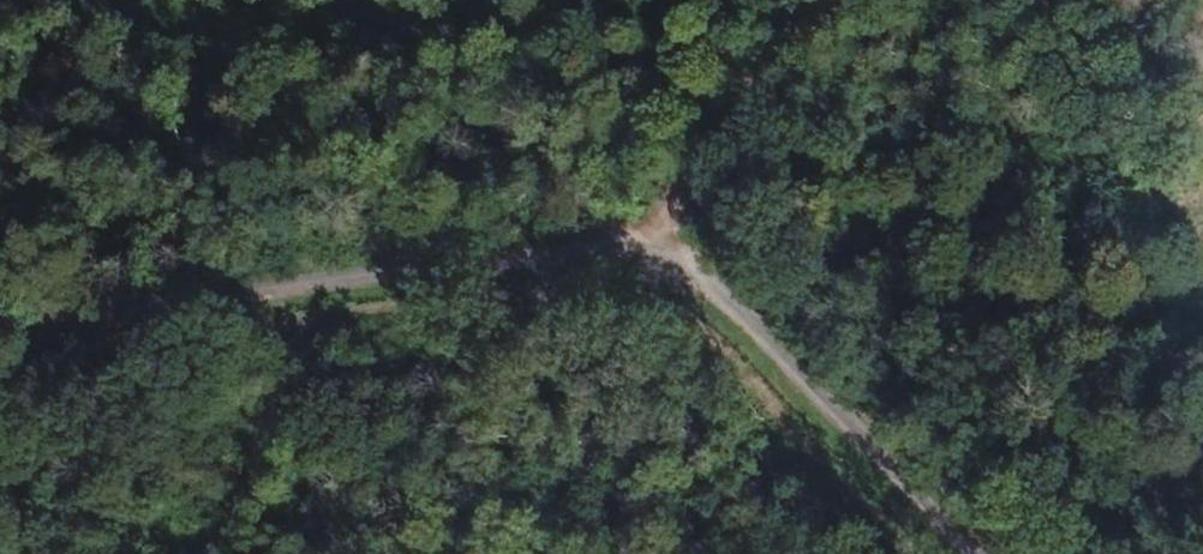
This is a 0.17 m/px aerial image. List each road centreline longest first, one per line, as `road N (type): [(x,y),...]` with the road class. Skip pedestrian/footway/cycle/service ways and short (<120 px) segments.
road 1 (unclassified): [(0,332),(654,238),(685,253),(969,553)]
road 2 (track): [(754,79),(654,238),(619,262),(377,553)]

